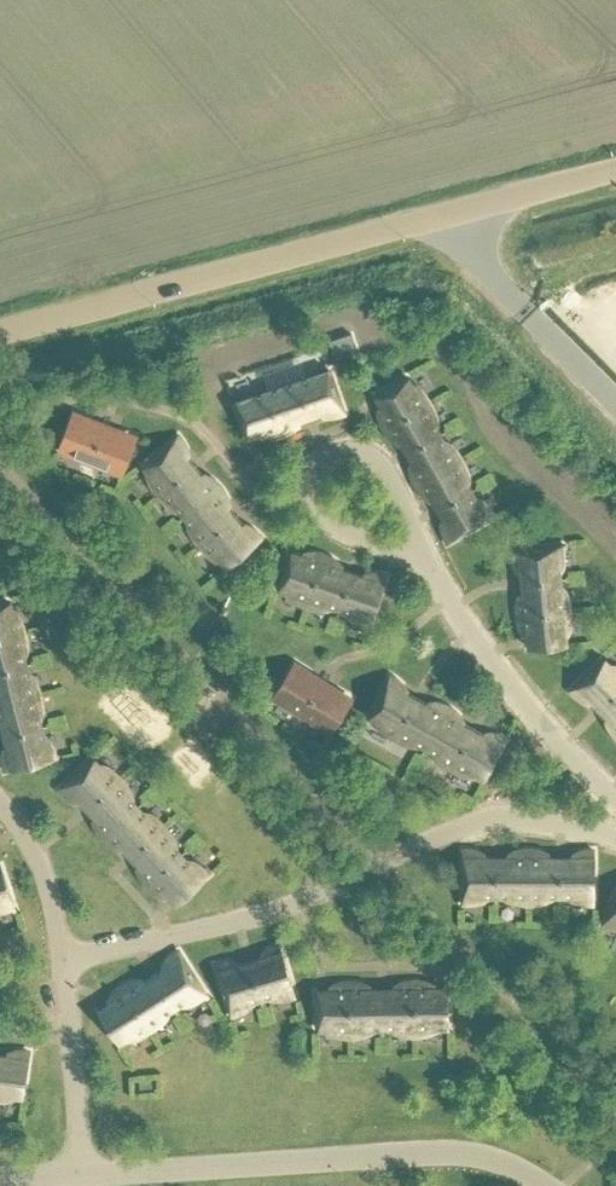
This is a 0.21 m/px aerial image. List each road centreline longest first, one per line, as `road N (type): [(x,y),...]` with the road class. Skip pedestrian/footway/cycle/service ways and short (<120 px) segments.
road 1 (tertiary): [(0,332),(615,168)]

